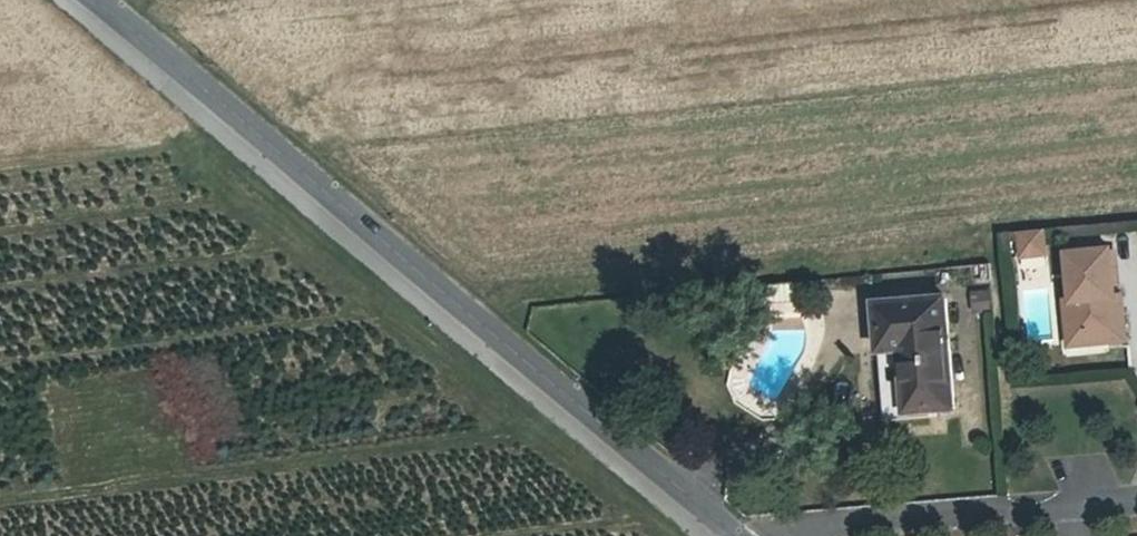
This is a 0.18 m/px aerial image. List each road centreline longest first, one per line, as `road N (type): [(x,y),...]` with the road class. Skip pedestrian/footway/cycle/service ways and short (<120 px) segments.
road 1 (residential): [(95,0),(734,535)]
road 2 (residential): [(806,535),(1136,502)]

